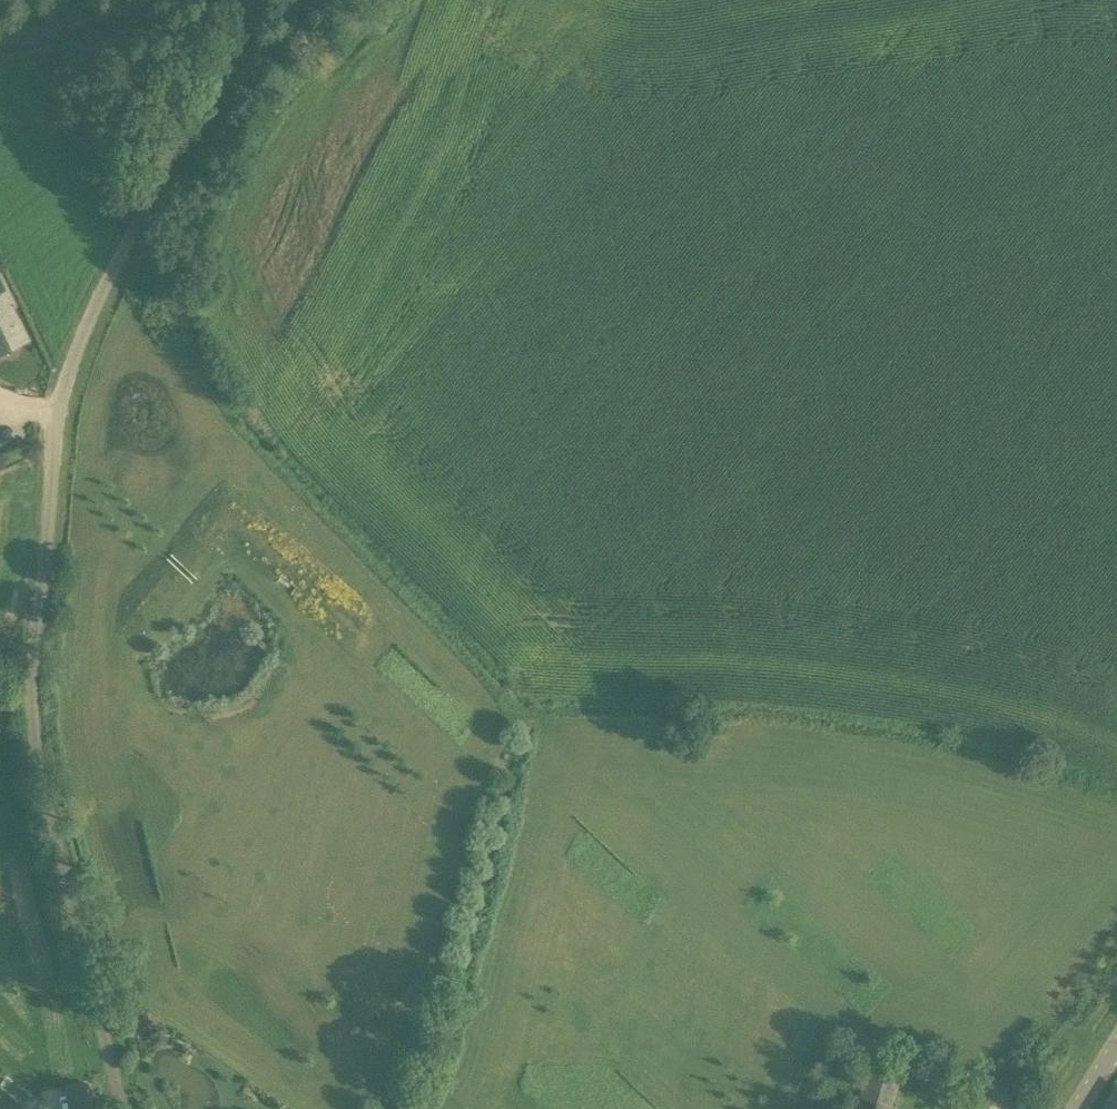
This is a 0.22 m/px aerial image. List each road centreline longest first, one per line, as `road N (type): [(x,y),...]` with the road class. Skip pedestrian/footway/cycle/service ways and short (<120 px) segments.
road 1 (unclassified): [(121,1108),(32,715),(51,434),(102,289),(256,0)]

